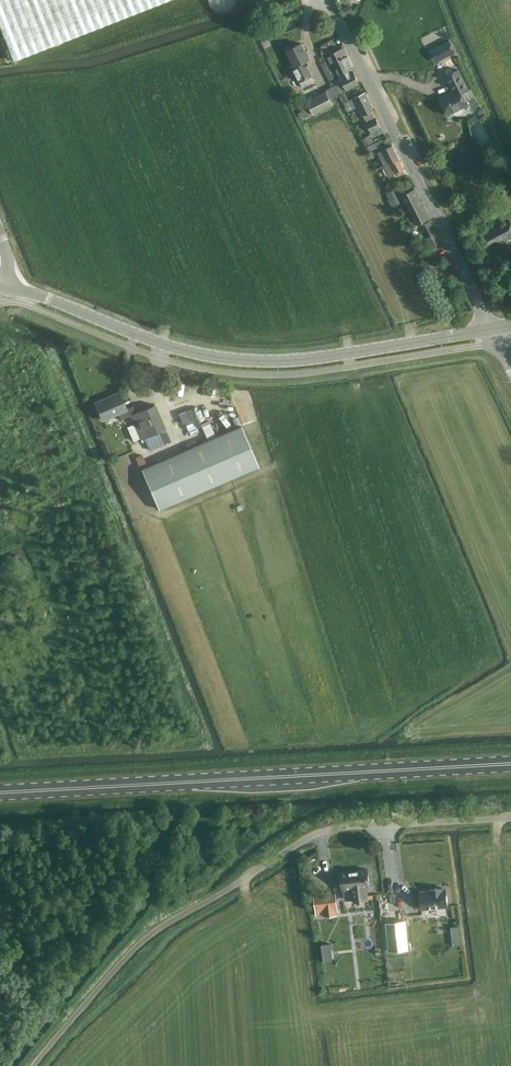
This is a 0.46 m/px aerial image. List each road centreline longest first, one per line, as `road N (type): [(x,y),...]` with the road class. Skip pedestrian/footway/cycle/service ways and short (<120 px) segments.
road 1 (unclassified): [(33,1065),(142,941),(305,839),(348,826),(510,818)]
road 2 (primary): [(0,793),(510,764)]
road 3 (tertiary): [(8,286),(166,345),(237,359),(311,358),(493,328)]
road 4 (tertiary): [(493,328),(329,0)]

